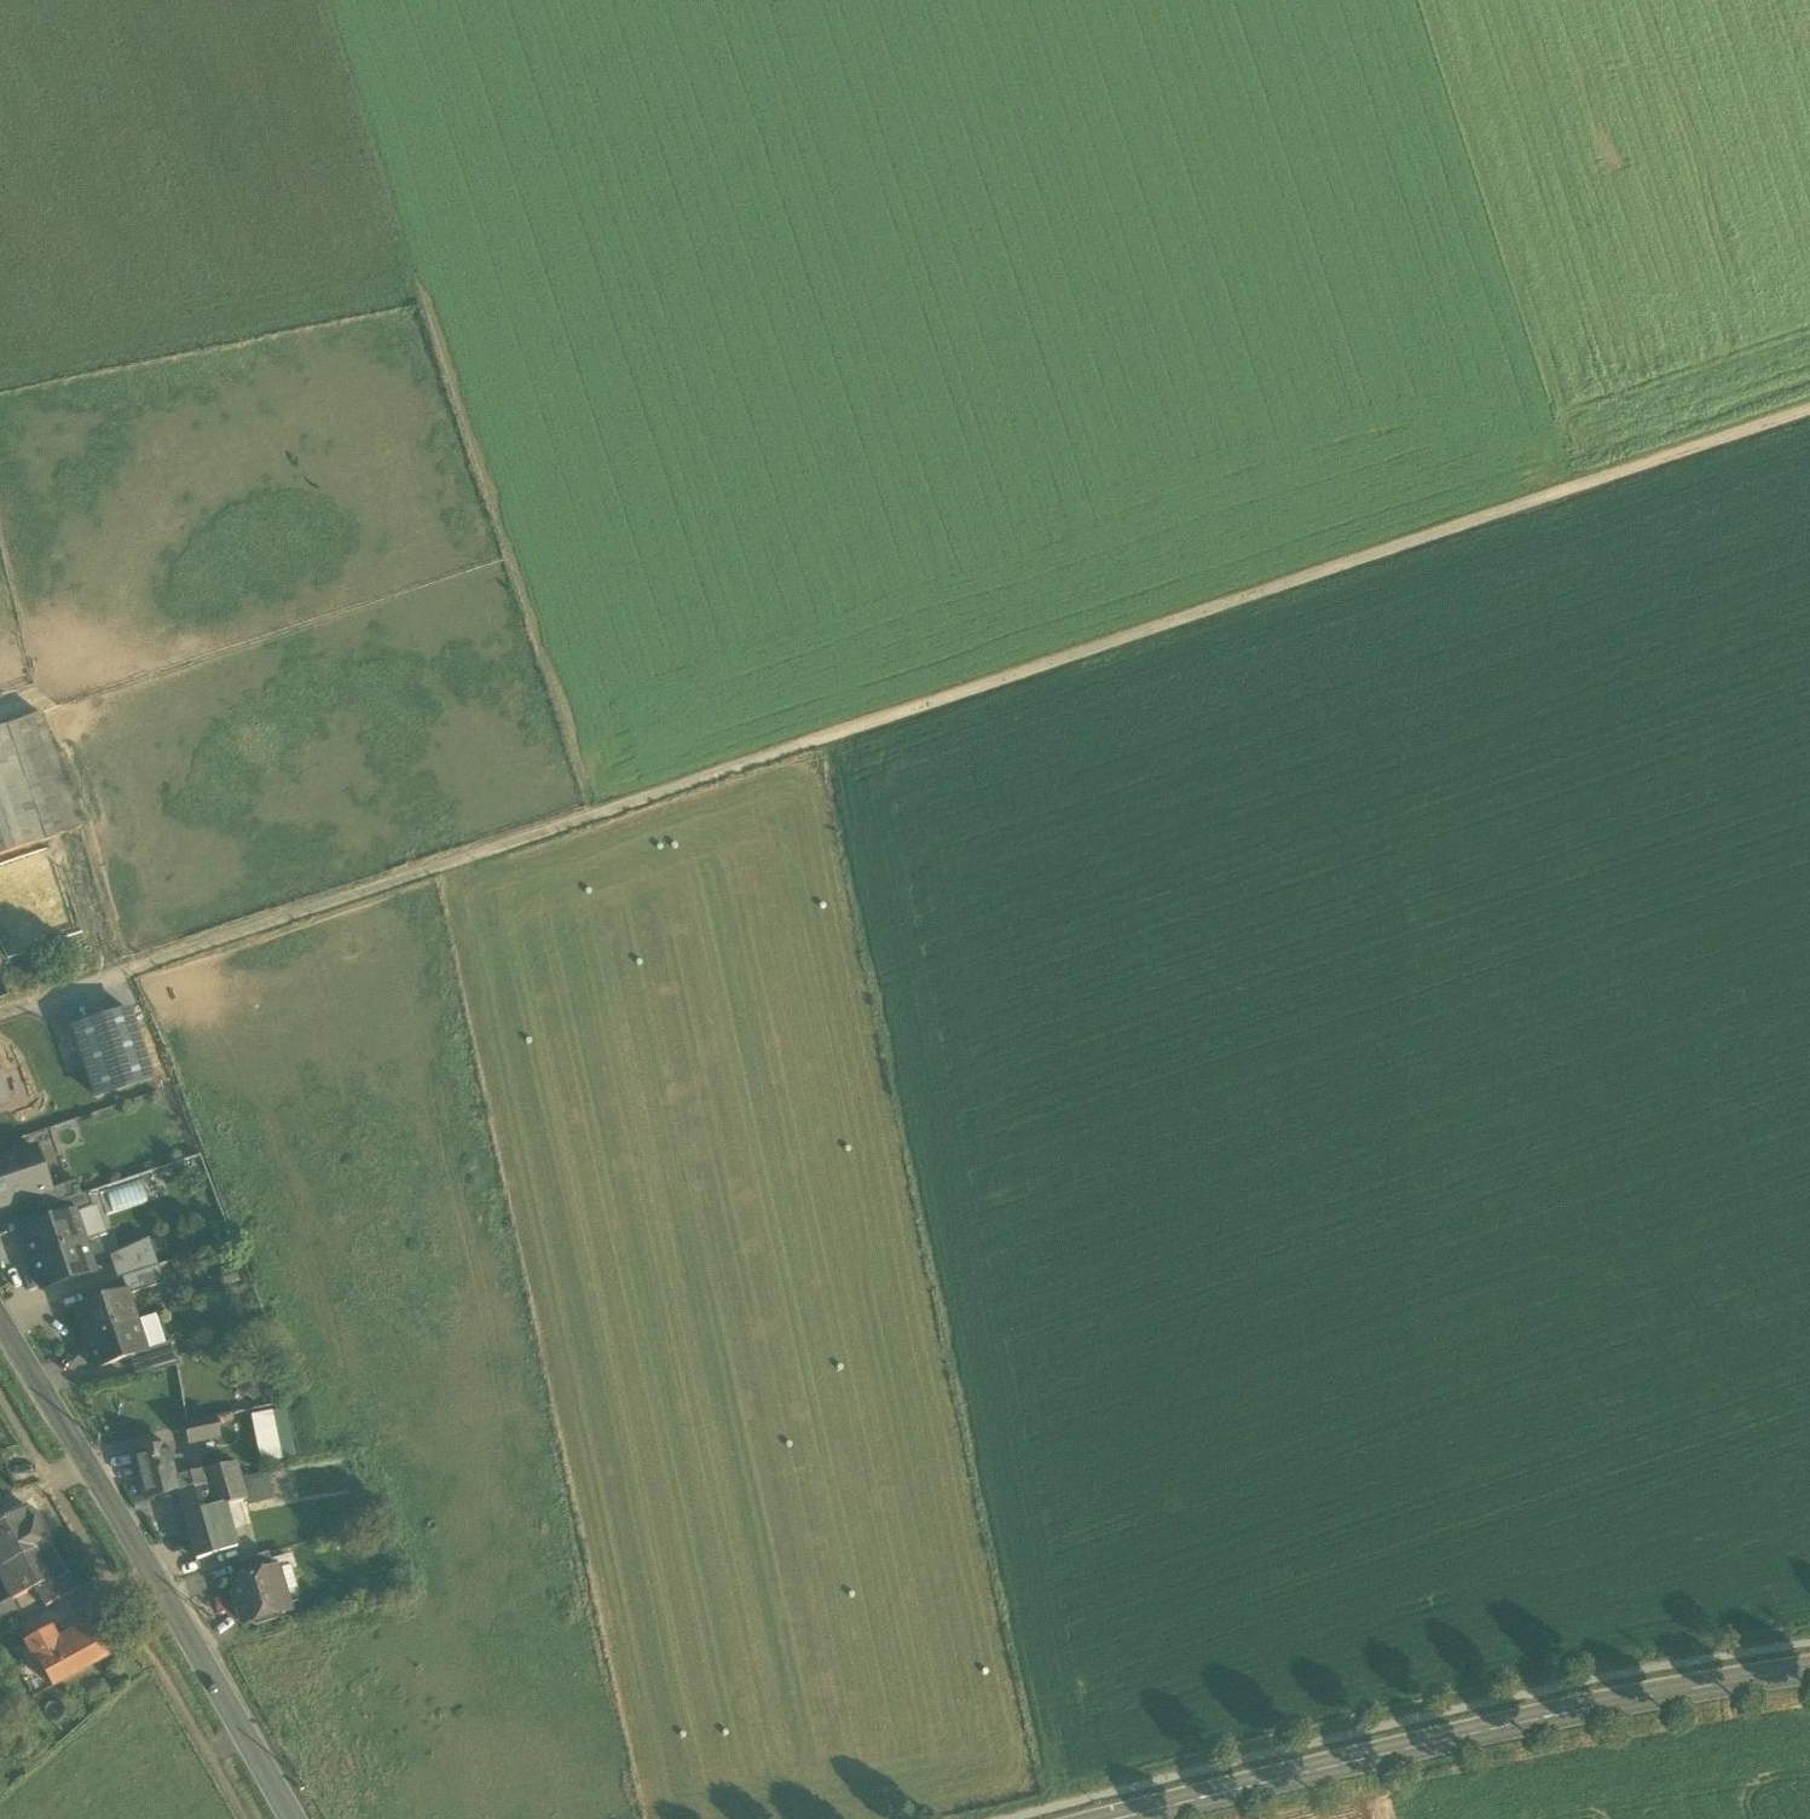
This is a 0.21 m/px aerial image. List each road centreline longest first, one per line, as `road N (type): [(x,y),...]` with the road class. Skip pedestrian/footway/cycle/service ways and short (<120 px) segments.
road 1 (track): [(1809,408),(0,1011)]
road 2 (secondary): [(1105,1818),(1295,1769),(1687,1686),(1809,1671)]
road 3 (secondary): [(0,1319),(292,1818)]

